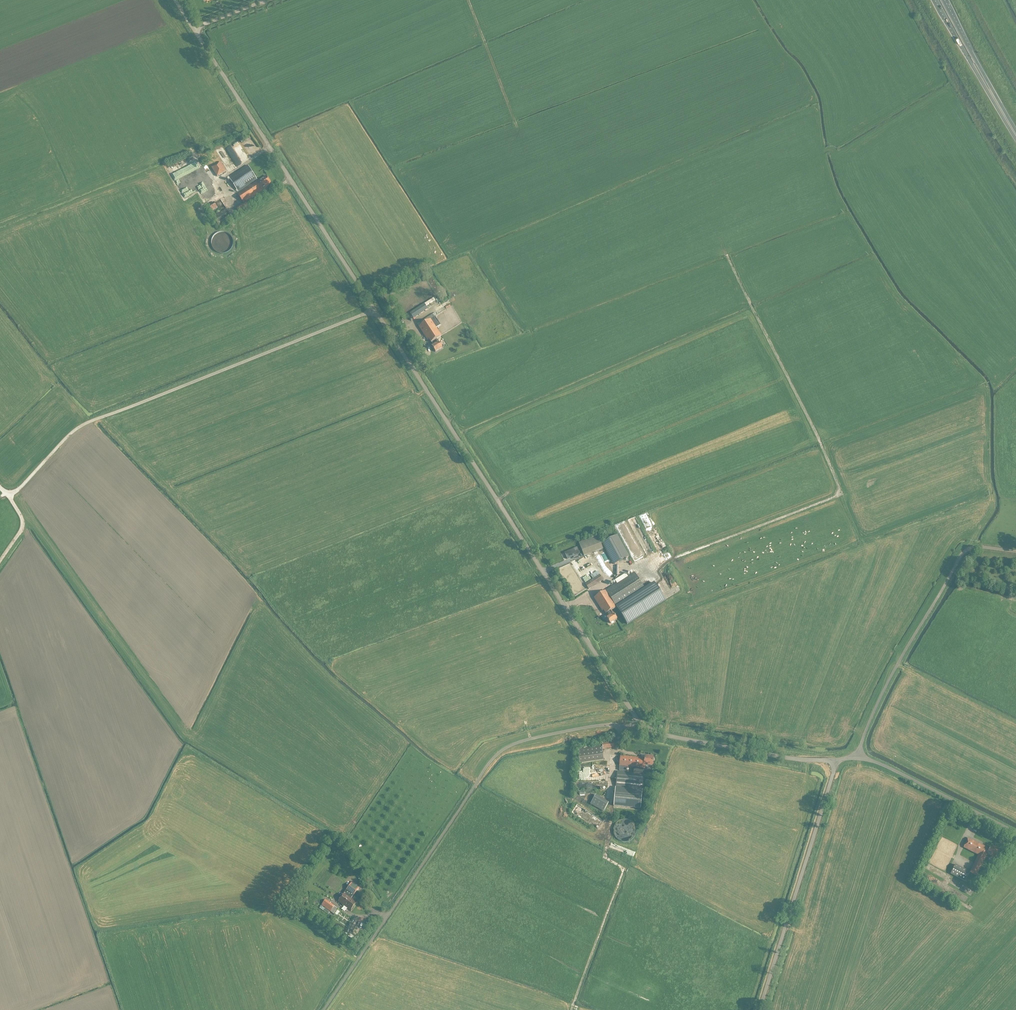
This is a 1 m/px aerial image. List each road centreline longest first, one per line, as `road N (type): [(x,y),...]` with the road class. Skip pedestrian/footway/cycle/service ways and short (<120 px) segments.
road 1 (unclassified): [(641,726),(193,27)]
road 2 (unclassified): [(324,1009),(493,758),(537,737),(641,726)]
road 3 (unclassified): [(760,1009),(838,761)]
road 4 (unclassified): [(838,761),(778,757),(641,726)]
road 5 (unclassified): [(1015,832),(868,759),(838,761)]

